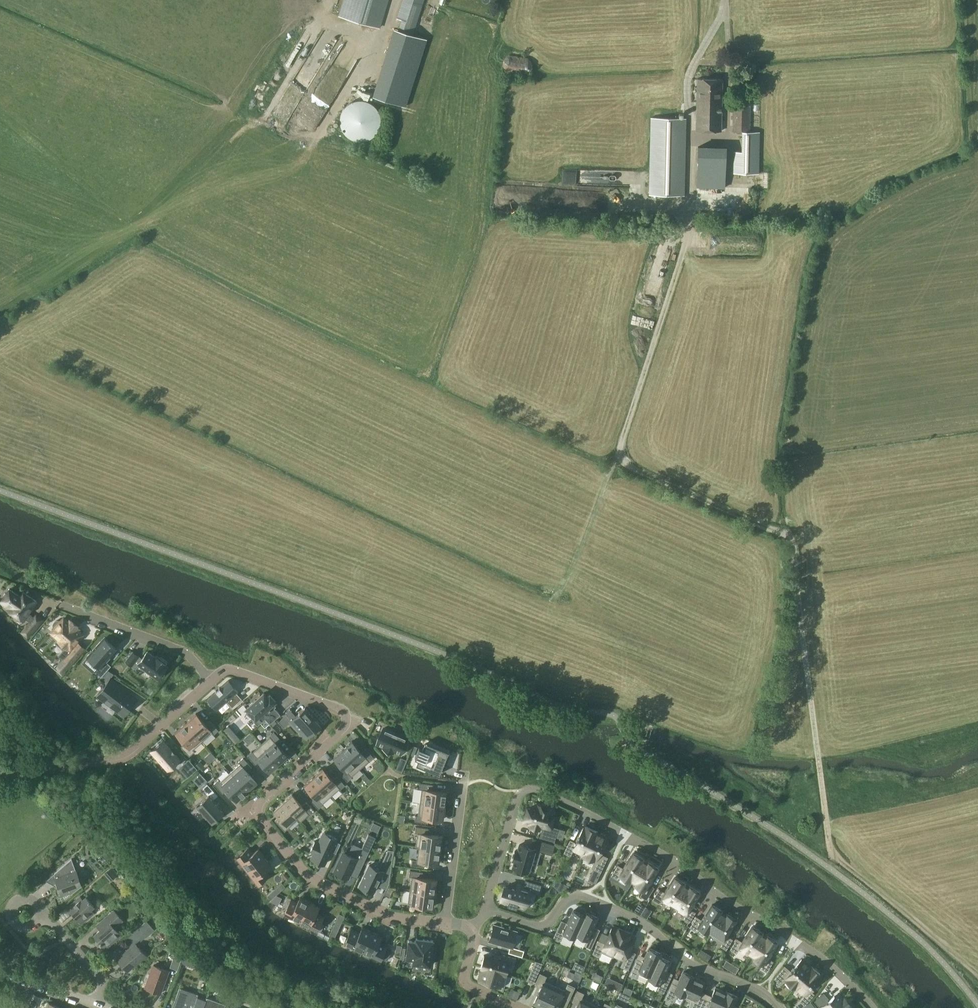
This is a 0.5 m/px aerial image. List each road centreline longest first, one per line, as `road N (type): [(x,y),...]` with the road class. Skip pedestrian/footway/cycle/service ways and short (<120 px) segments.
road 1 (track): [(689,234),(618,452),(625,463),(794,543),(831,854)]
road 2 (residential): [(873,1007),(831,965),(688,870),(529,788),(513,803),(488,910)]
road 3 (residential): [(212,678),(233,669),(344,711),(343,729),(261,799),(257,814),(313,879),(388,915),(446,923)]
road 4 (residential): [(488,910),(536,927),(583,895),(639,918),(693,960),(763,992),(778,1007)]
road 5 (residential): [(212,678),(128,754),(0,775)]
road 6 (track): [(977,975),(831,854)]
road 7 (residential): [(85,614),(182,650),(212,678)]
road 8 (residential): [(446,923),(464,783)]

